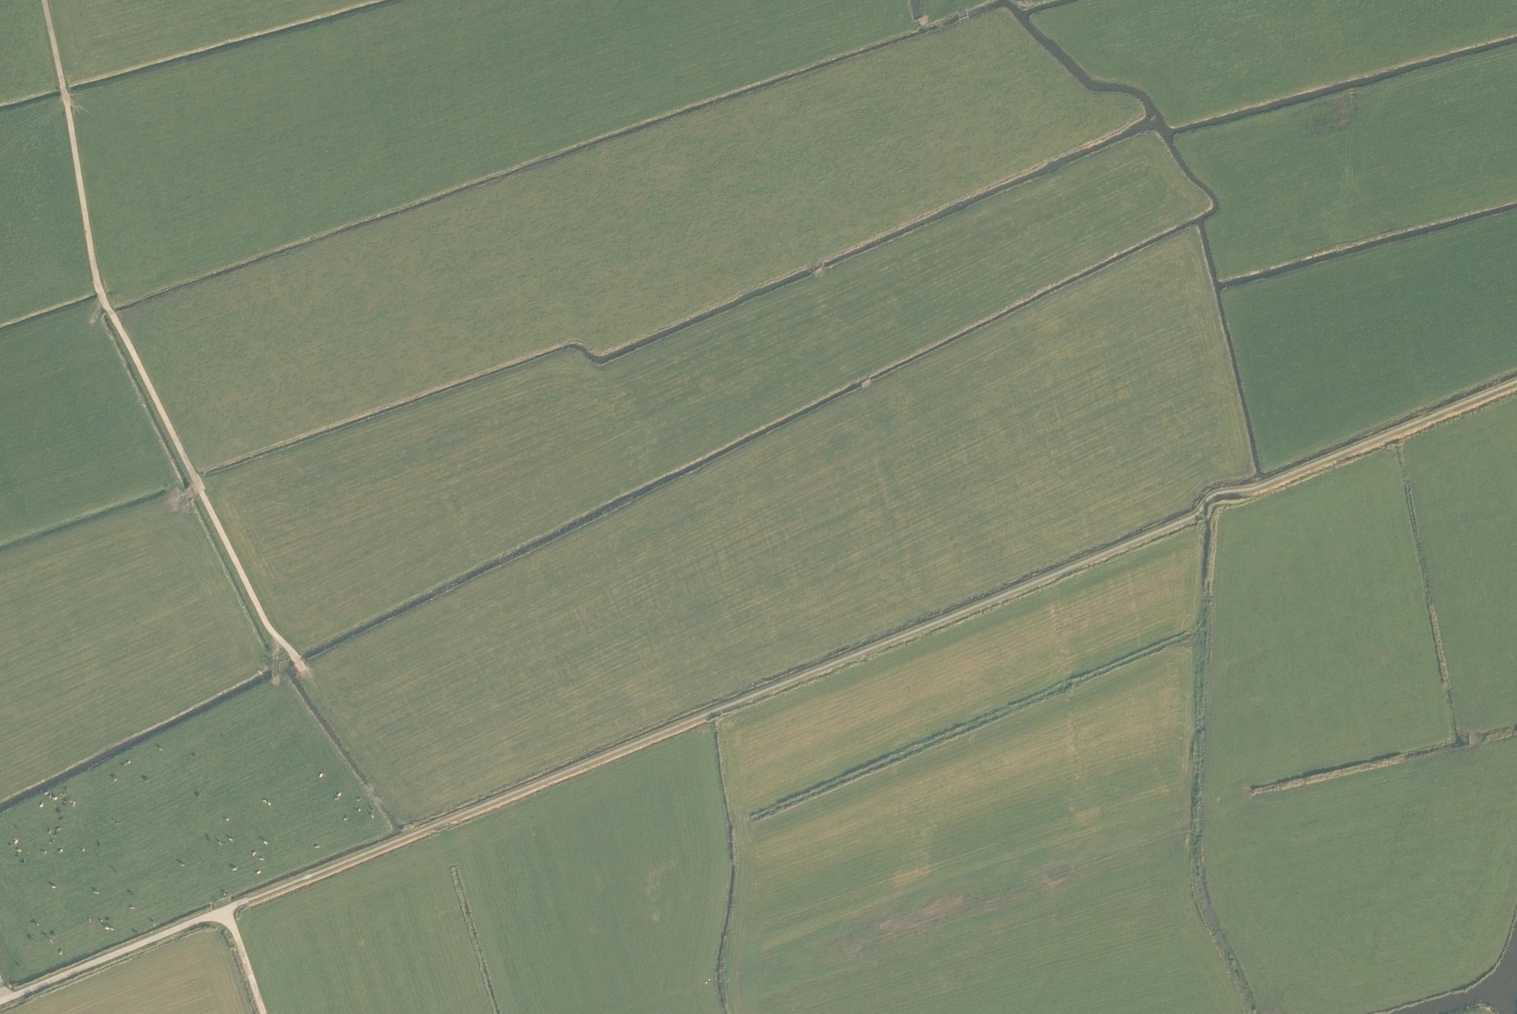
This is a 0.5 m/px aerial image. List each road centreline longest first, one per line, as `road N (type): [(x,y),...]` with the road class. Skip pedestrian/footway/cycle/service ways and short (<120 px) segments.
road 1 (unclassified): [(0,1000),(225,908)]

